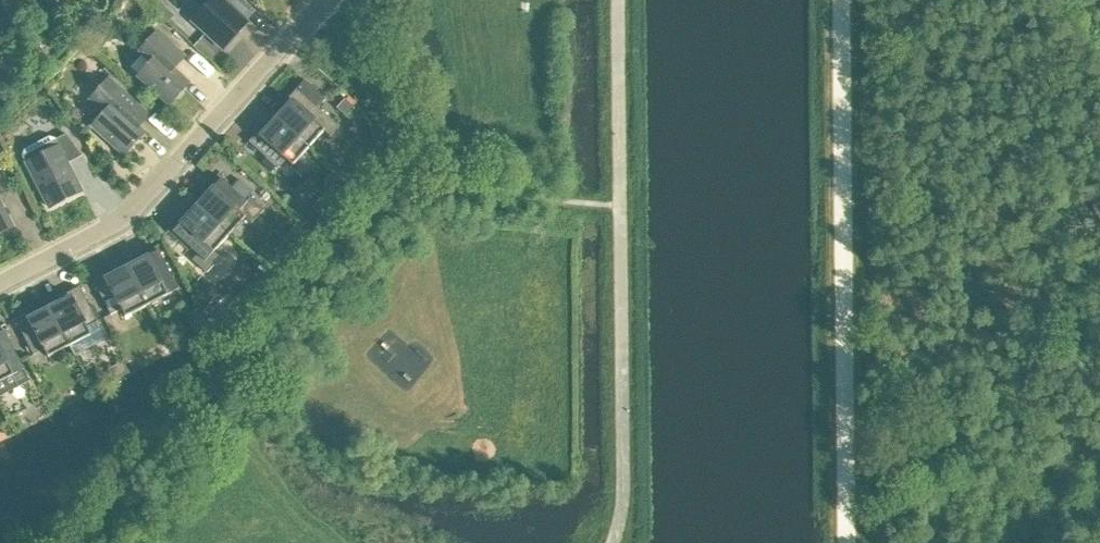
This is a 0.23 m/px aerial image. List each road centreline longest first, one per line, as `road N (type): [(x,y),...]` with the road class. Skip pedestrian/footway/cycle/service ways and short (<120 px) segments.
road 1 (residential): [(0,276),(124,214),(325,0)]

